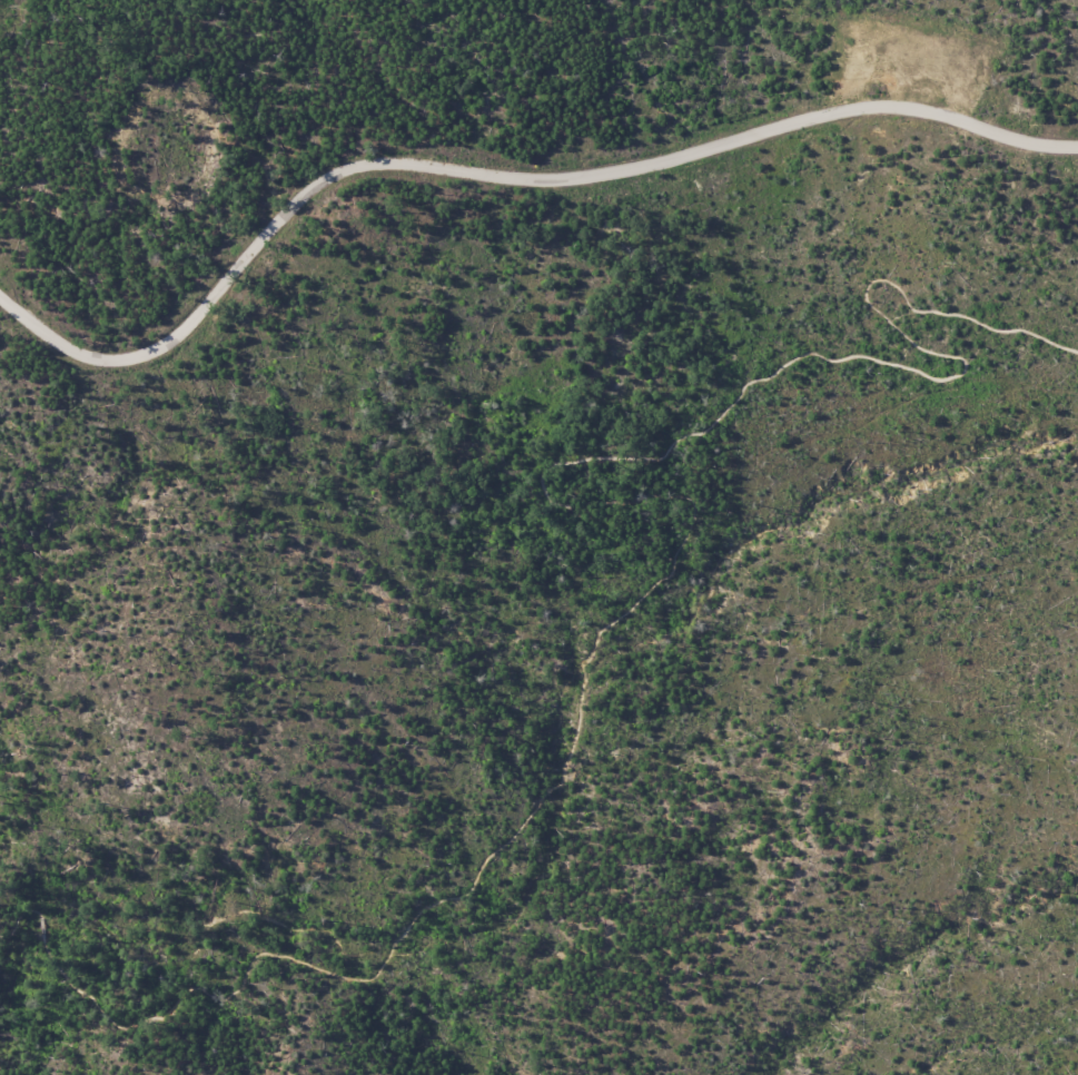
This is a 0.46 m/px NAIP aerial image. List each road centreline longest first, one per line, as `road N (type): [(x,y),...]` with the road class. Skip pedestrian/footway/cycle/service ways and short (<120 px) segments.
road 1 (tertiary): [(0,295),(73,353),(127,358),(179,335),(289,208),(345,170),(372,165),(479,178),(582,178),(878,108),(923,111),(1009,142),(1077,145)]

